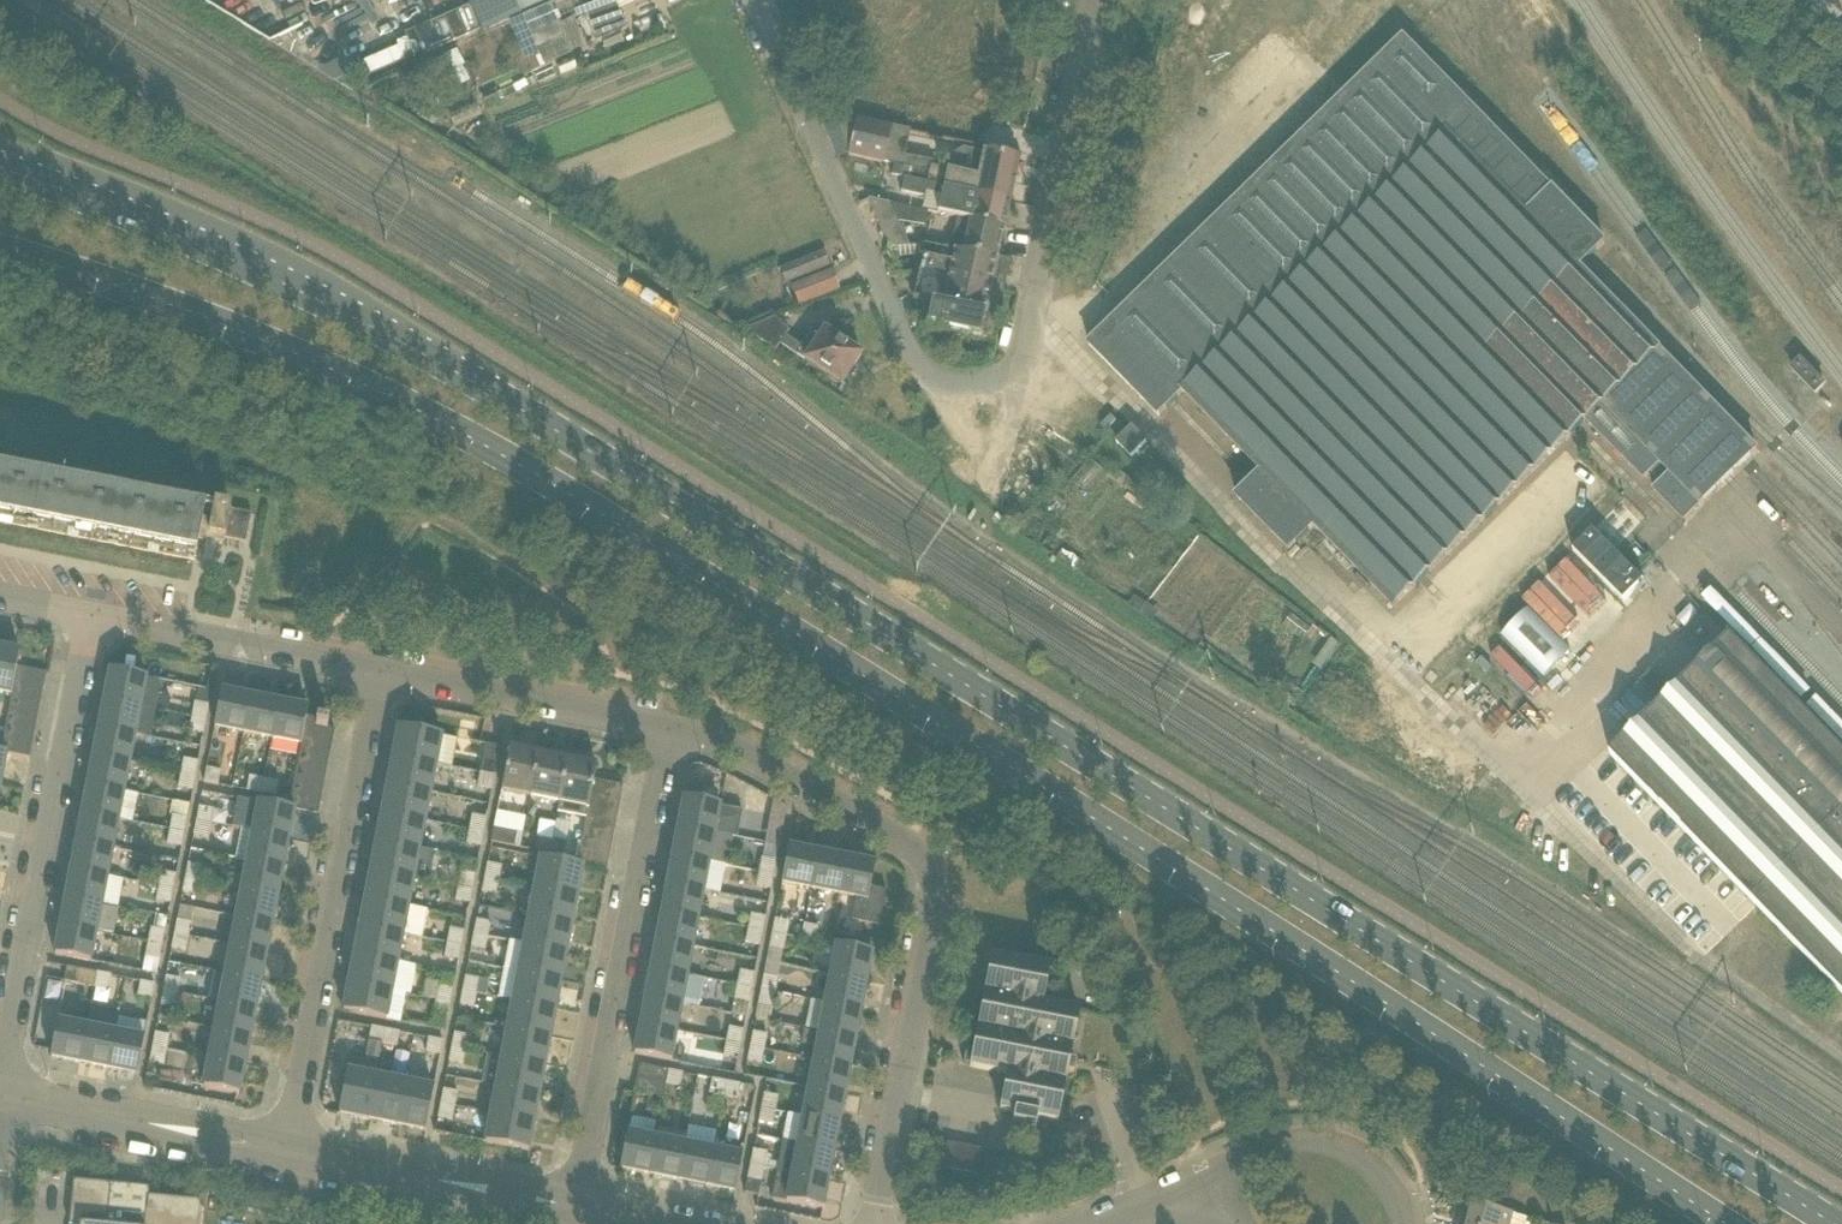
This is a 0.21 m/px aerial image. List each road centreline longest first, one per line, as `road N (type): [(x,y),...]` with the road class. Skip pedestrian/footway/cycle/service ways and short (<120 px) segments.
road 1 (secondary): [(1828,1223),(589,450),(262,273),(0,169)]
road 2 (secondary): [(0,251),(258,339),(474,440),(1337,973),(1724,1223)]
road 3 (residential): [(873,1223),(938,886),(922,859),(799,785),(665,729)]
road 4 (unclassified): [(1020,366),(965,385),(935,379),(913,359),(753,0)]
road 5 (residential): [(290,1154),(376,673)]
road 6 (residential): [(1,1097),(92,617)]
road 7 (residential): [(576,1209),(665,729)]
road 8 (unclassified): [(1020,366),(1093,0)]
road 9 (residential): [(1,1097),(290,1154)]
road 10 (residential): [(665,729),(376,673)]
road 11 (residential): [(290,1154),(576,1209)]
road 12 (residential): [(376,673),(92,617)]
road 13 (residential): [(1391,1223),(1380,1188),(1337,1148),(1294,1140),(1217,1172)]

